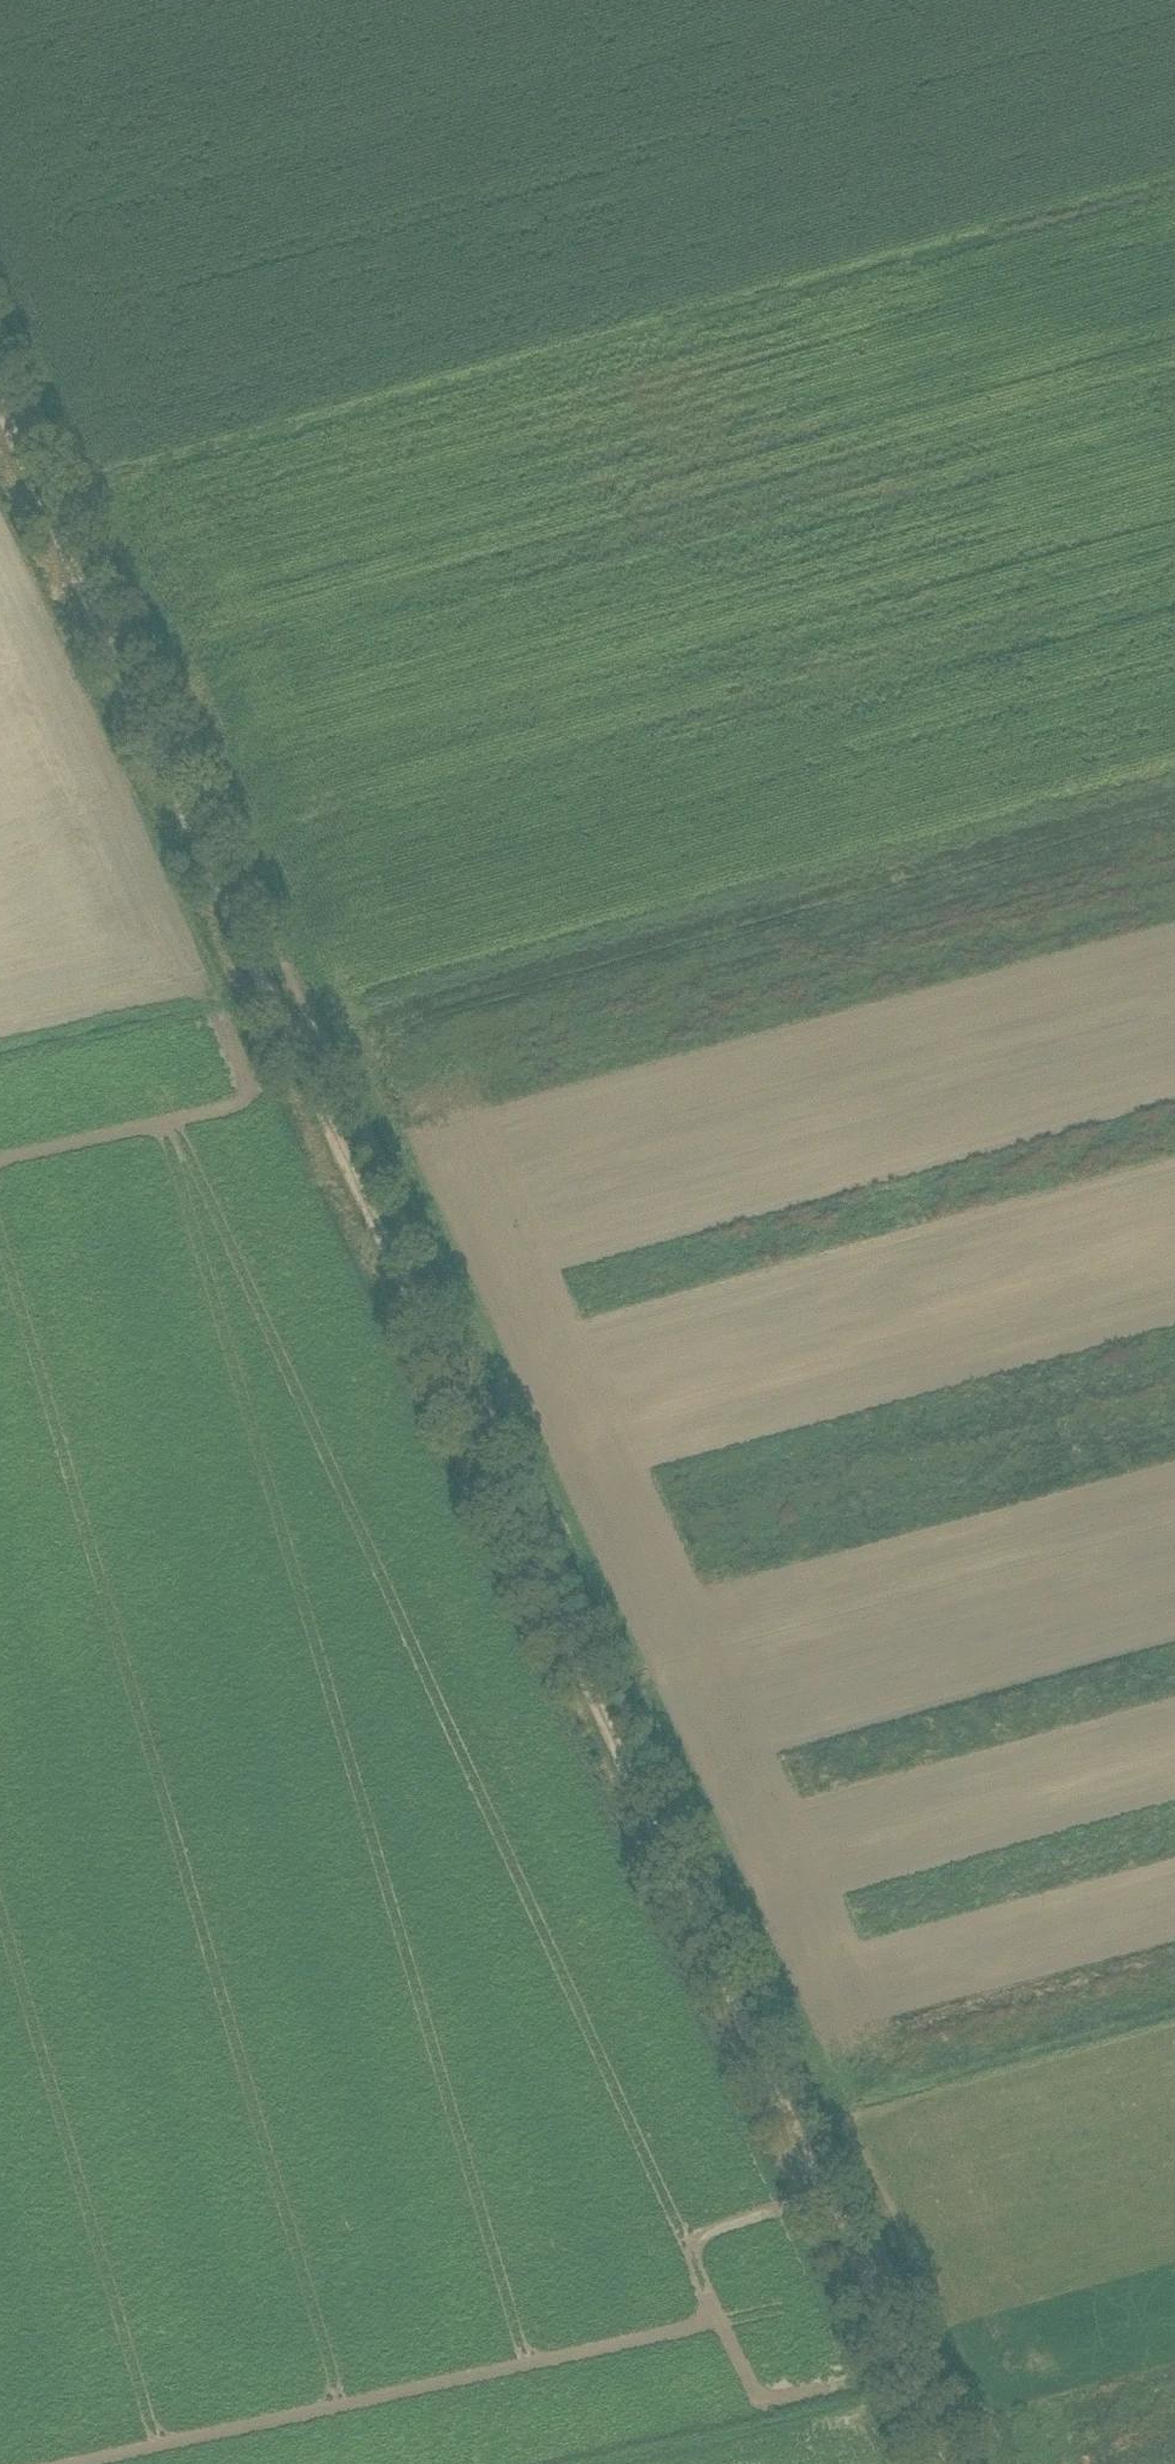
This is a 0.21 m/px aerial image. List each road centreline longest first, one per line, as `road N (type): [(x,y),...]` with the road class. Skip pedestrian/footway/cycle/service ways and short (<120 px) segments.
road 1 (track): [(0,390),(945,2463)]

